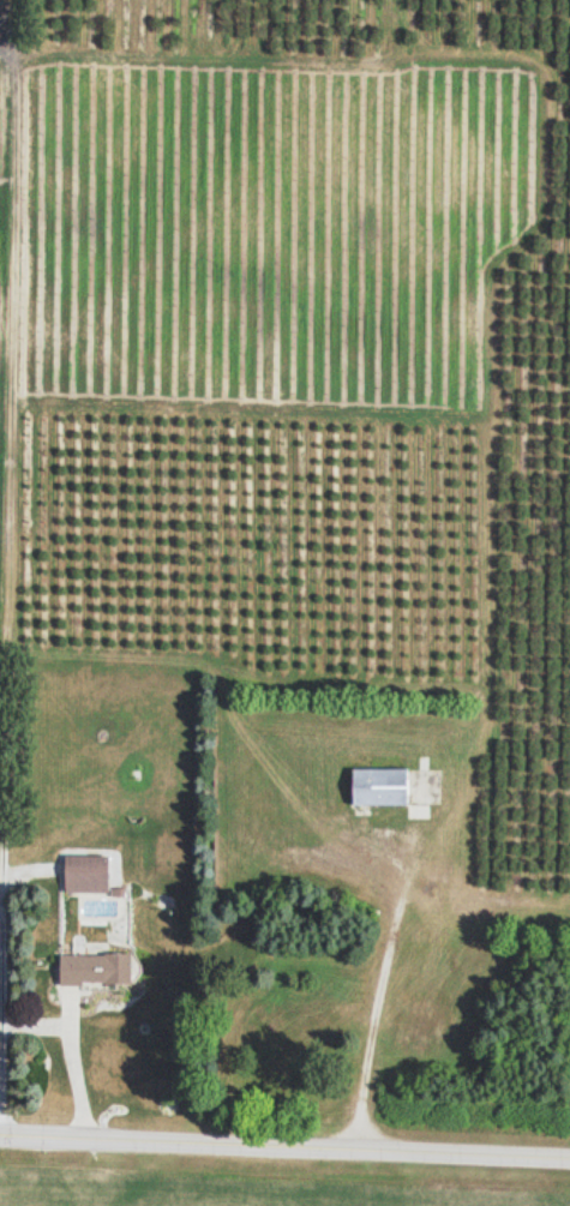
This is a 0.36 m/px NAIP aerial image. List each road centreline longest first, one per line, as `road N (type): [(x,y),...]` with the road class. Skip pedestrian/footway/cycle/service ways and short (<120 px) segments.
road 1 (residential): [(569,1163),(0,1142)]

